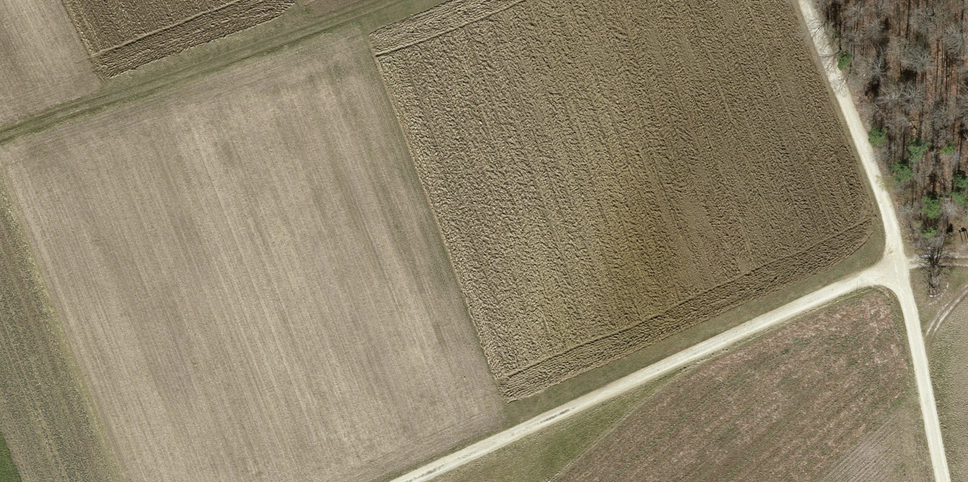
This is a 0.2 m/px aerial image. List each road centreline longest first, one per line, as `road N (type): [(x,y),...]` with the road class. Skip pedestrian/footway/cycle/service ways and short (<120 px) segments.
road 1 (track): [(405,481),(898,265)]
road 2 (track): [(389,0),(0,136)]
road 3 (track): [(898,265),(892,226),(805,0)]
road 4 (track): [(898,265),(943,481)]

